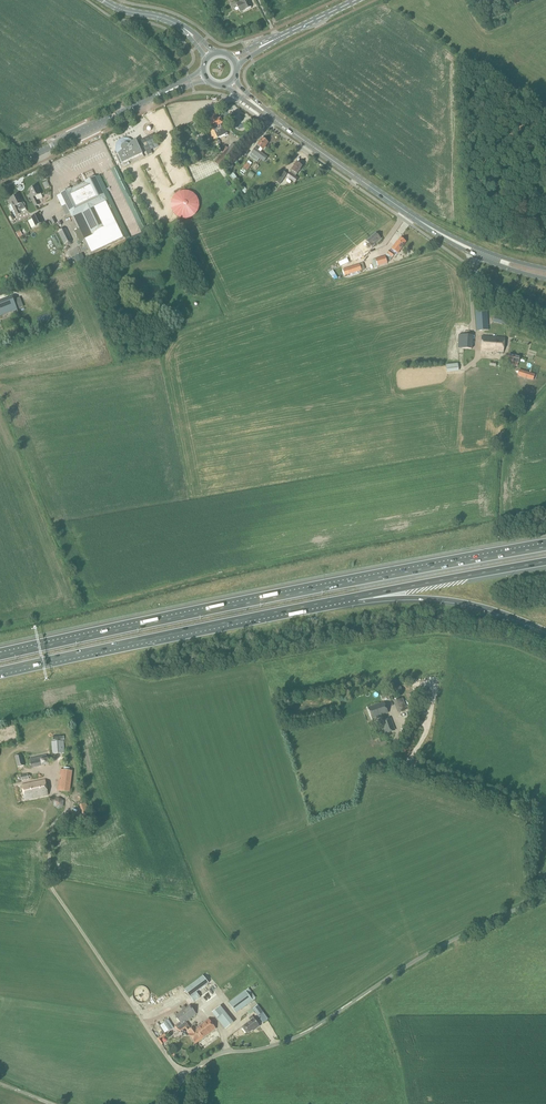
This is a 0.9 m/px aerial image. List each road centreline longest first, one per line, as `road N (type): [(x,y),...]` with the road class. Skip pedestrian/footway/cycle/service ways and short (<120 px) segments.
road 1 (motorway): [(545,547),(0,657)]
road 2 (unclassified): [(168,1103),(204,1062),(297,1037),(452,939),(545,896)]
road 3 (motorway): [(0,671),(357,596)]
road 4 (motorway): [(357,596),(478,605),(545,630)]
road 5 (secondary): [(412,217),(257,105)]
road 6 (motorway): [(357,596),(545,562)]
road 7 (secondary): [(0,172),(172,90)]
road 8 (secondary): [(412,217),(475,256),(545,279)]
road 9 (secondary): [(545,269),(412,217)]

